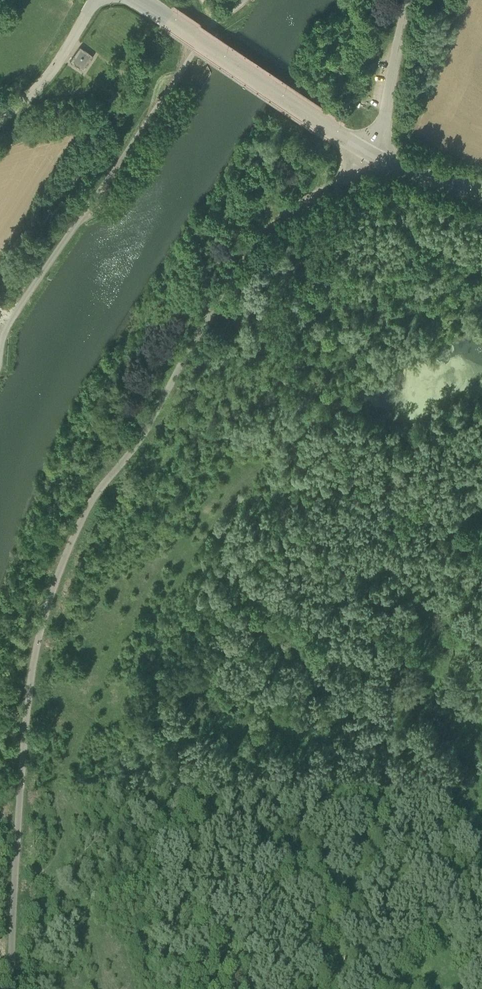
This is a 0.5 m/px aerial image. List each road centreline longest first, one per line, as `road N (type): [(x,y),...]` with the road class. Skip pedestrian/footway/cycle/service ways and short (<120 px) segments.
road 1 (unclassified): [(147,0),(377,152)]
road 2 (unclassified): [(377,152),(408,0)]
road 3 (unclassified): [(90,0),(30,88),(0,110)]

